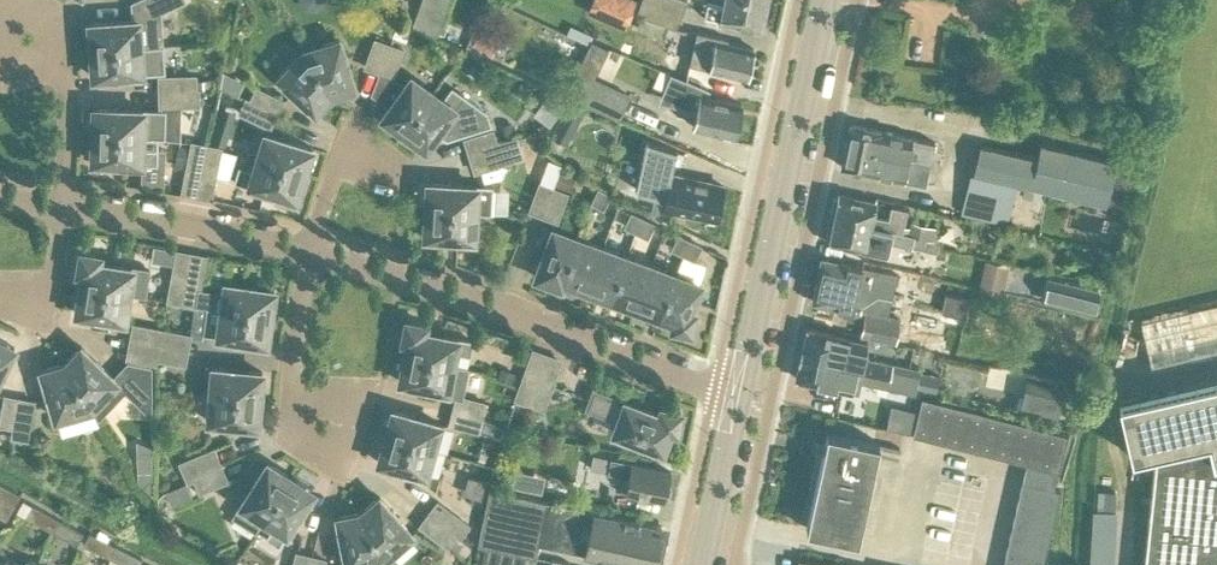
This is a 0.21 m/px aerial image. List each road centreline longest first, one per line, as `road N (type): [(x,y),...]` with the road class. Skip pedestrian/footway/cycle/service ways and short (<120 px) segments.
road 1 (residential): [(305,253),(509,311),(738,396)]
road 2 (tertiary): [(738,396),(823,0)]
road 3 (residential): [(64,206),(305,253)]
road 4 (residential): [(64,206),(60,34),(7,2)]
road 5 (residential): [(305,253),(285,411),(344,428)]
road 6 (tertiary): [(702,564),(738,396)]
road 7 (residential): [(305,253),(339,149),(395,171)]
road 8 (residential): [(64,206),(54,300),(1,293)]

